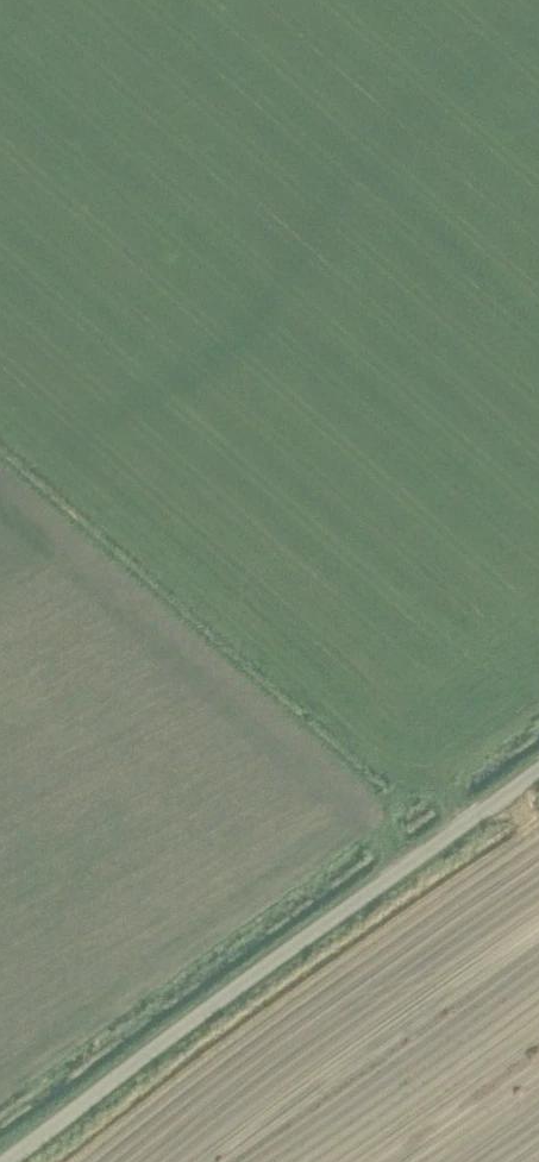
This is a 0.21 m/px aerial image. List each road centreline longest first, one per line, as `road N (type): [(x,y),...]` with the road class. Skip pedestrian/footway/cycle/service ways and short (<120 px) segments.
road 1 (unclassified): [(13,1161),(538,764)]

